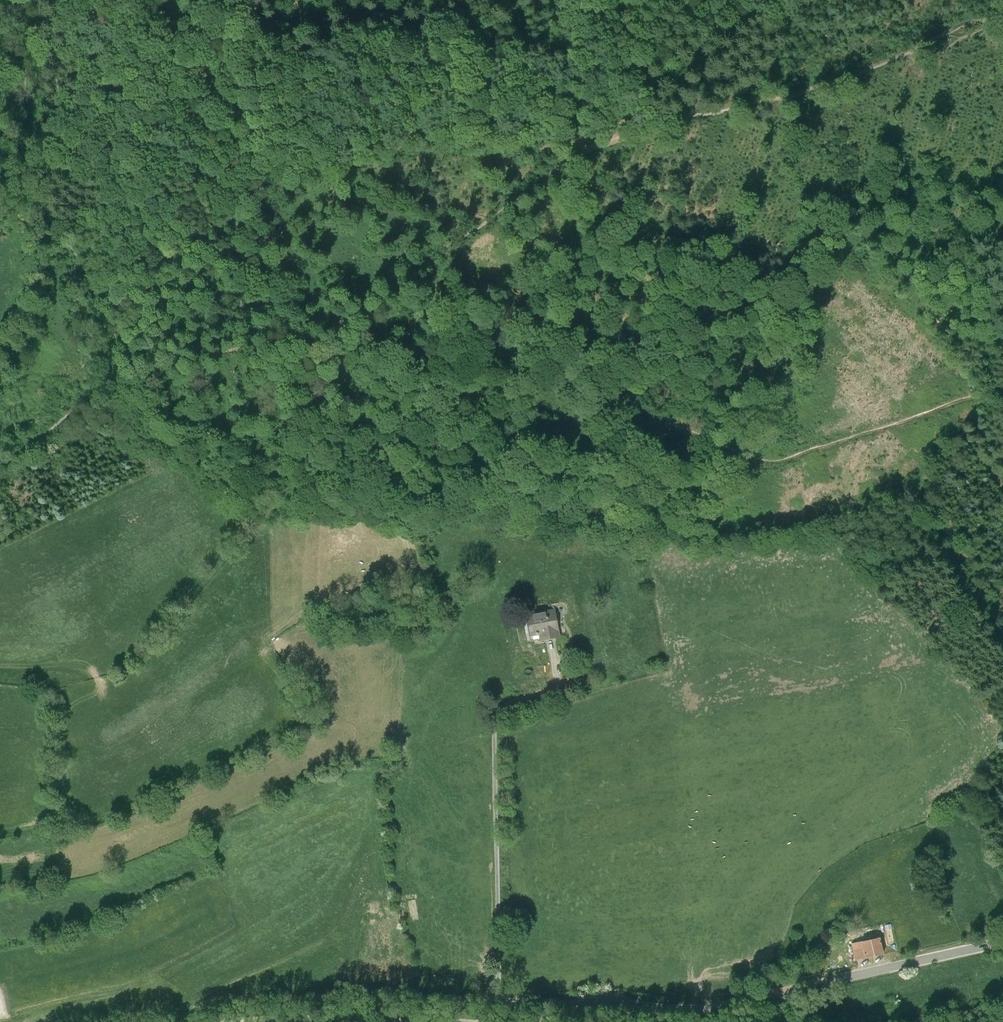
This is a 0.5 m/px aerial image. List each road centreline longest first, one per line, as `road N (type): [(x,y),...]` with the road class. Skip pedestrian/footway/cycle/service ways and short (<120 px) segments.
road 1 (track): [(0,468),(115,381),(310,334),(372,308),(585,148)]
road 2 (track): [(585,148),(783,100),(1001,15)]
road 3 (unclassified): [(1002,950),(723,1012),(664,1015),(602,1004),(580,1021)]

